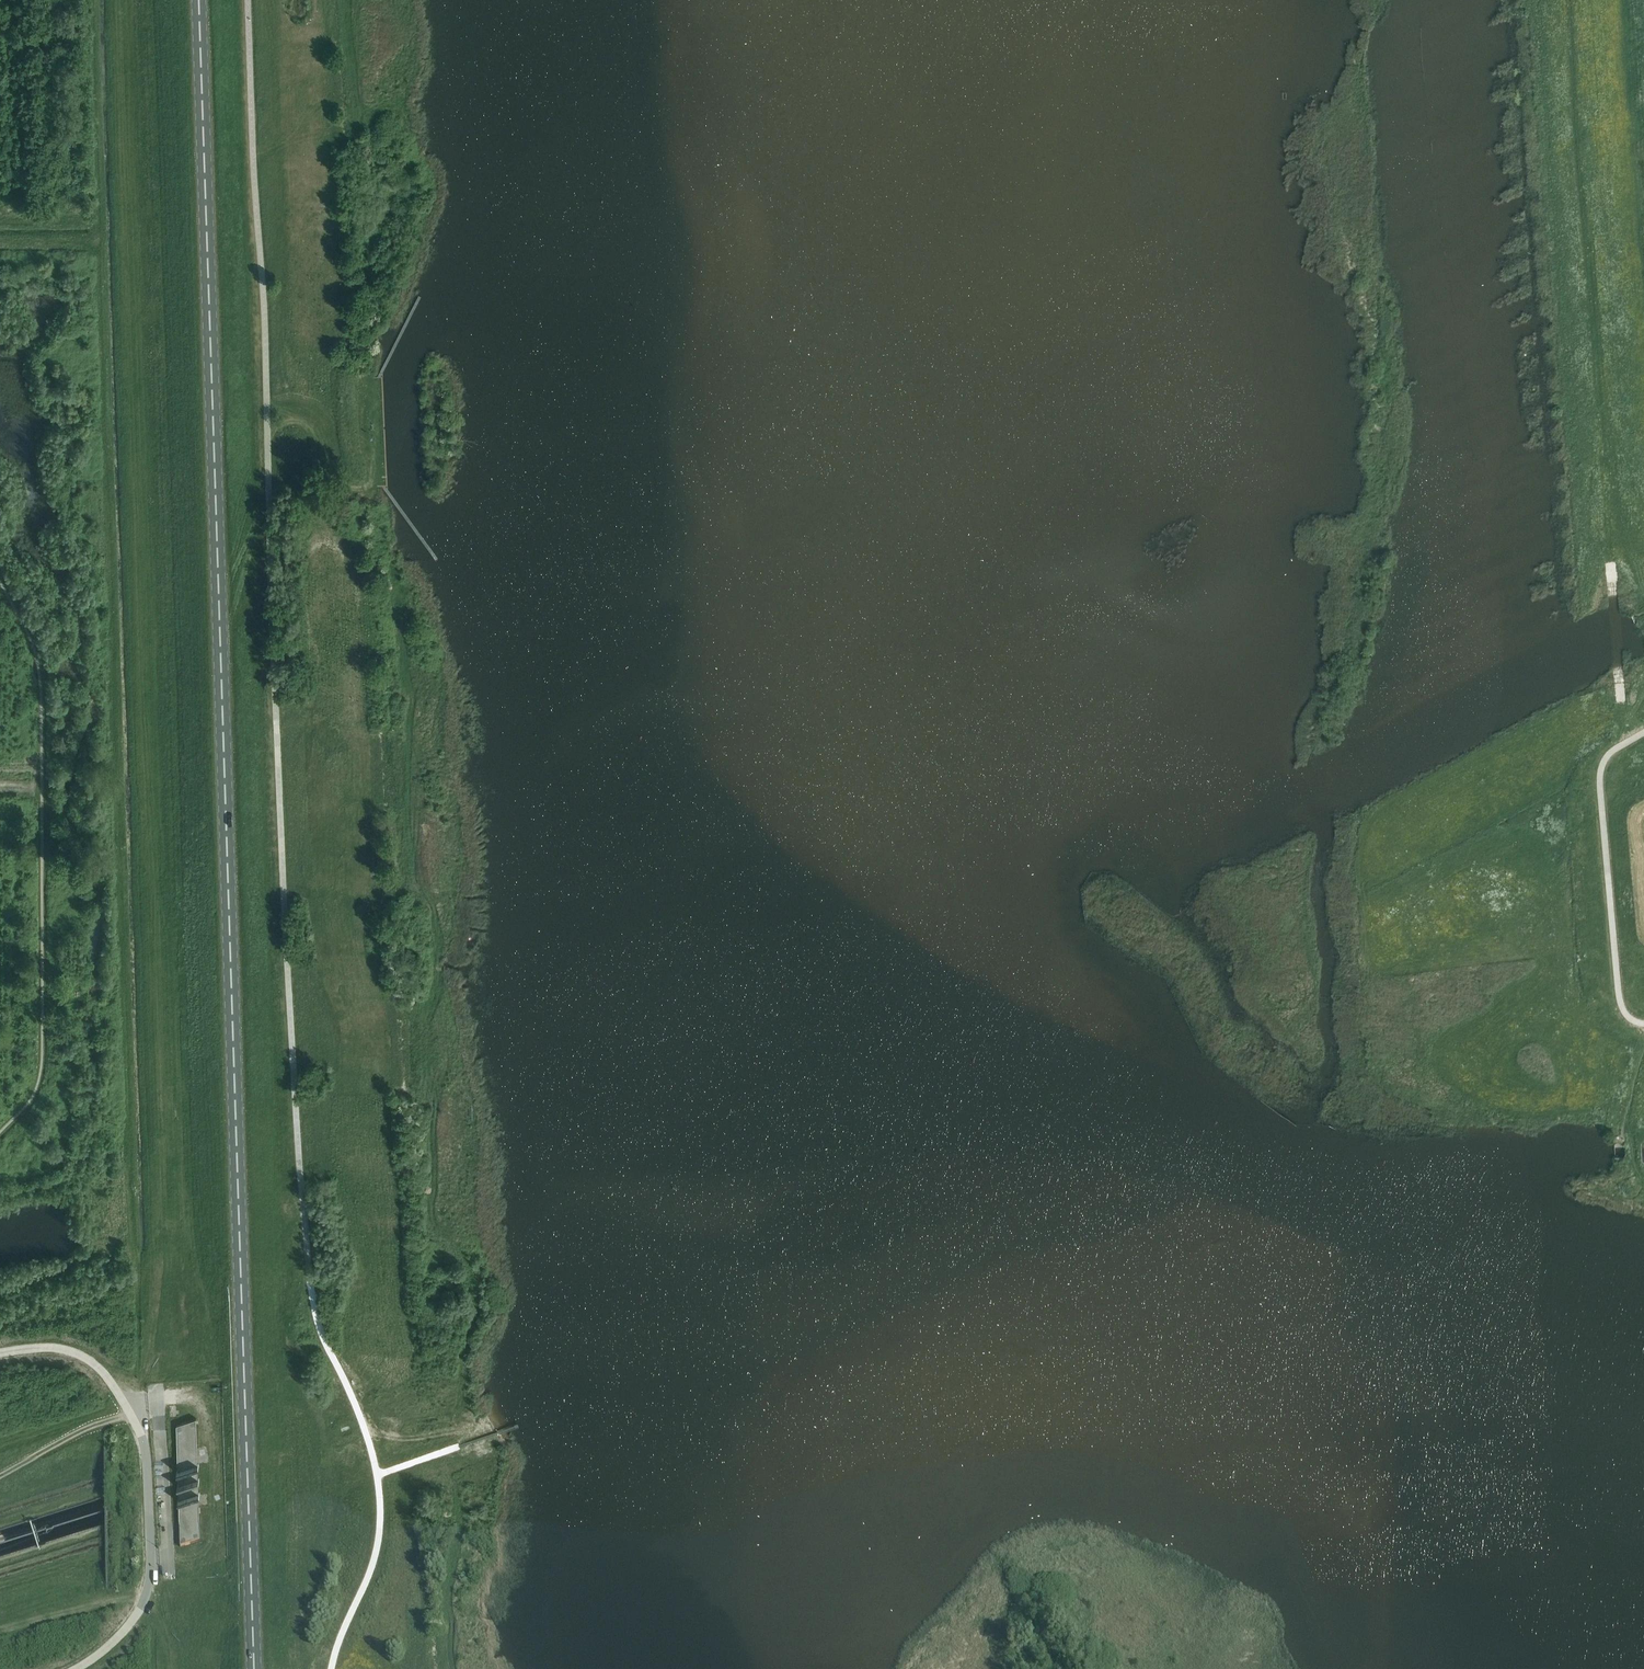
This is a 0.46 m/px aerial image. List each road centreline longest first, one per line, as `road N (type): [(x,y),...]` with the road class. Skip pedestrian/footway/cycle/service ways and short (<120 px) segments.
road 1 (primary): [(254,1668),(199,0)]
road 2 (unclassified): [(0,1353),(59,1349),(90,1361),(116,1391),(145,1450),(146,1594),(121,1634),(75,1668)]

